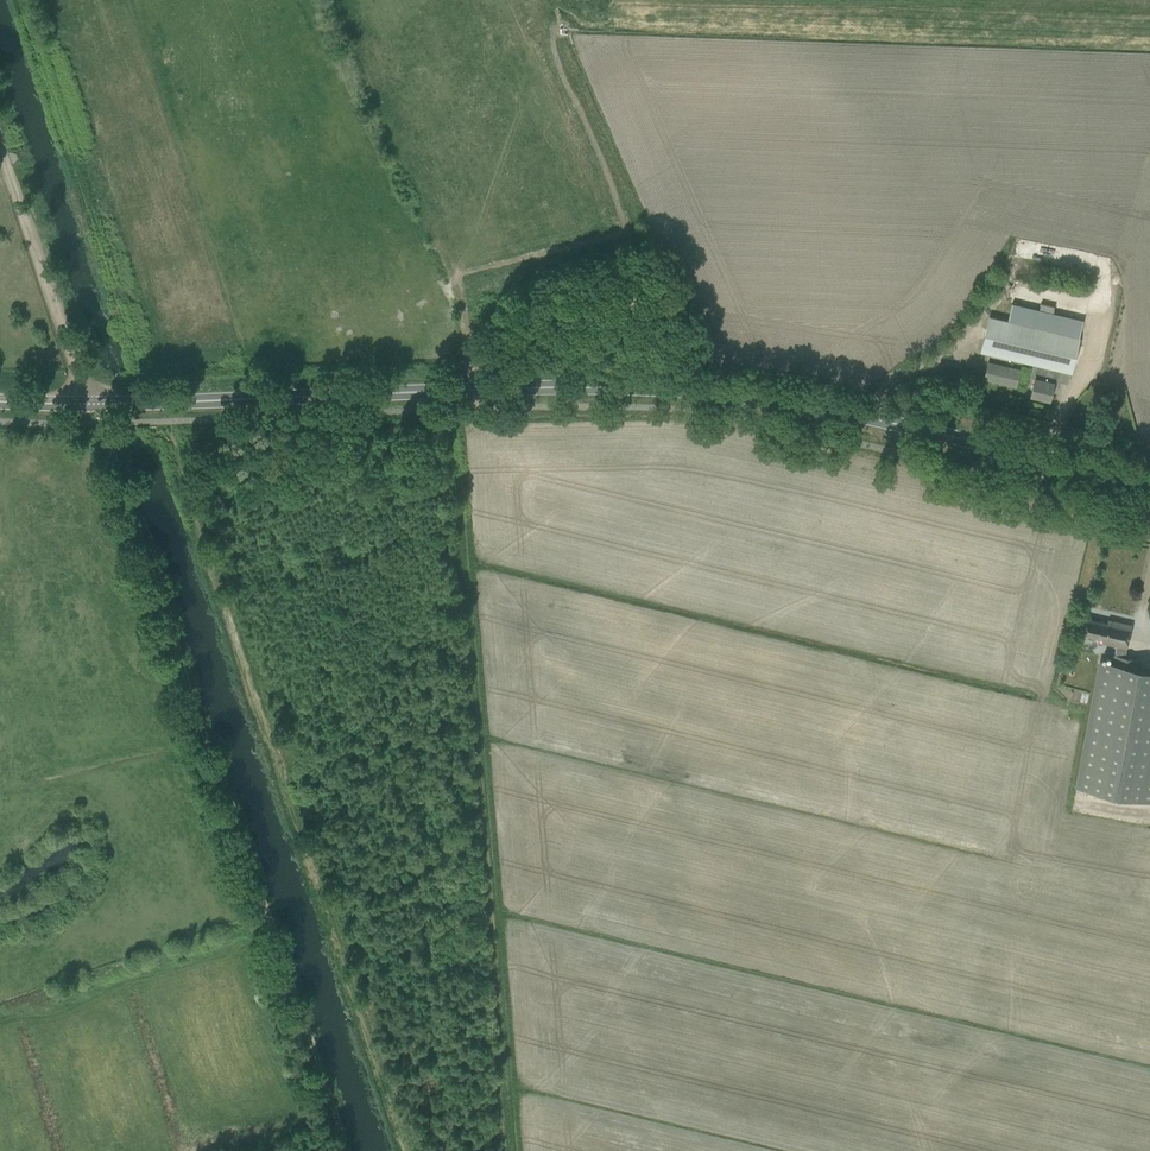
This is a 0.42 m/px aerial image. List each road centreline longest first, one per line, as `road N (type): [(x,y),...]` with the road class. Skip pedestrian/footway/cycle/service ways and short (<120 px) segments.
road 1 (tertiary): [(1149,483),(896,423),(761,399),(637,389),(0,402)]
road 2 (track): [(99,424),(261,925)]
road 3 (track): [(93,405),(0,142)]

